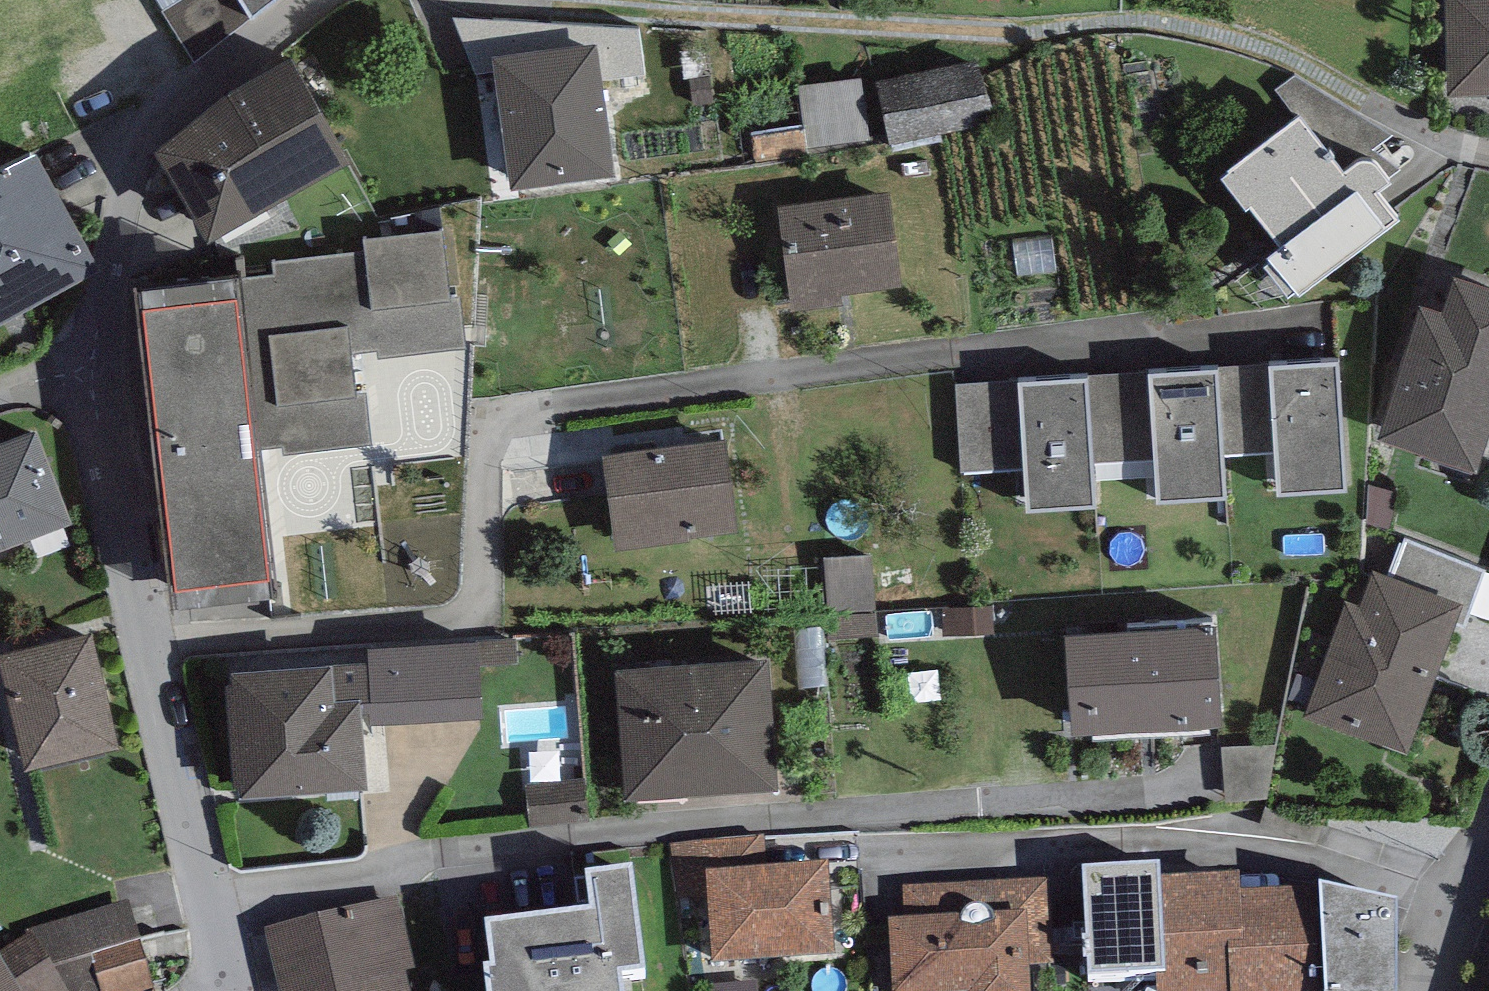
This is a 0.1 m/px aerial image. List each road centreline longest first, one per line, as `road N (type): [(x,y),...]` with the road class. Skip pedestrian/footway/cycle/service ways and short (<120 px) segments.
road 1 (residential): [(206,905),(444,852),(1179,786)]
road 2 (residential): [(104,355),(206,905)]
road 3 (residential): [(307,0),(172,110),(138,152),(114,255),(104,355)]
road 4 (residential): [(1488,840),(1435,990)]

